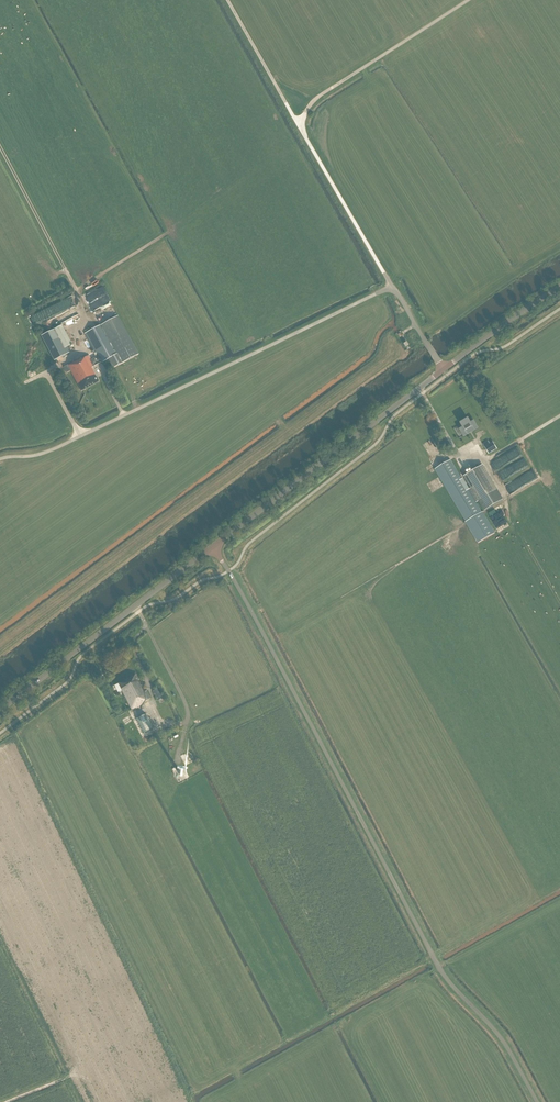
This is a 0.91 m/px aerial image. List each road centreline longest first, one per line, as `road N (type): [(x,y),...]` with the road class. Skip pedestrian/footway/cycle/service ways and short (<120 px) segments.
road 1 (unclassified): [(535,1101),(491,1024),(435,961),(214,547)]
road 2 (unclassified): [(0,461),(68,442),(392,286)]
road 3 (tertiary): [(214,547),(443,369)]
road 4 (tertiary): [(0,713),(214,547)]
road 5 (track): [(92,321),(0,149)]
road 6 (unclassified): [(392,286),(300,127)]
road 7 (tertiary): [(443,369),(559,287)]

